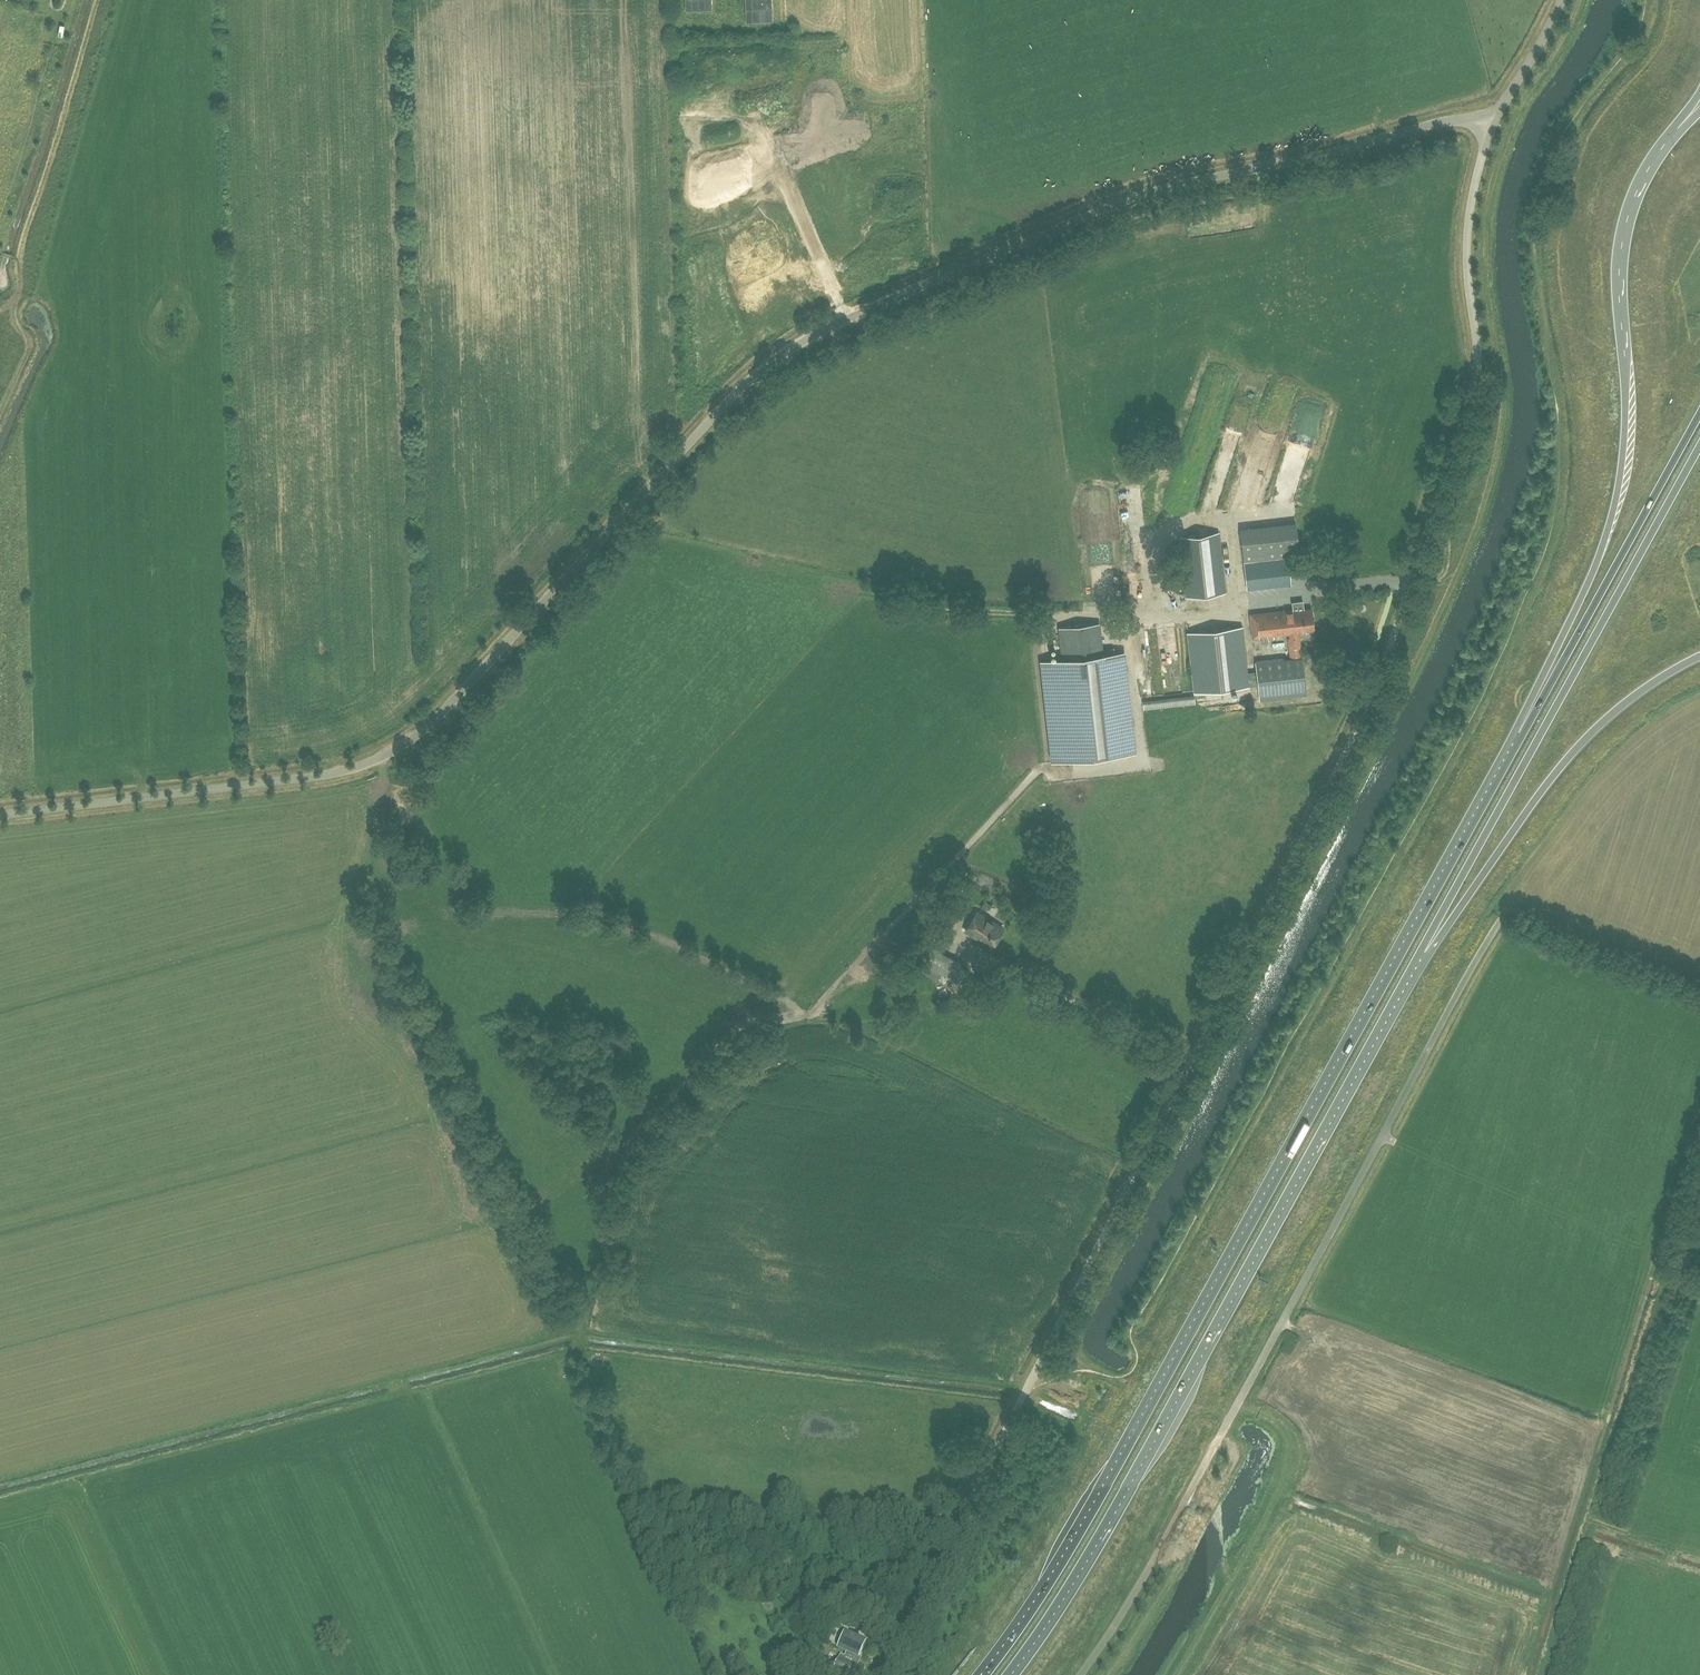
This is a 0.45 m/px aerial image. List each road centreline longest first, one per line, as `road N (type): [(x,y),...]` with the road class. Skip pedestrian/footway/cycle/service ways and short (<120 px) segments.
road 1 (unclassified): [(0,816),(313,778),(382,757),(447,708),(740,389),(805,340),(1123,201),(1453,122),(1491,128)]
road 2 (unclassified): [(884,1674),(1378,692),(1477,376),(1467,247),(1491,128)]
road 3 (trunk): [(1521,737),(1076,1540),(985,1674)]
road 4 (unclassified): [(1082,1674),(1141,1585),(1501,922)]
road 5 (trunk): [(1005,1674),(1103,1525),(1421,952)]
road 6 (trunk): [(1671,136),(1628,207),(1617,254),(1625,424),(1613,516),(1521,737)]
road 7 (trunk): [(1421,952),(1699,450)]
road 8 (trunk): [(1421,952),(1569,757),(1642,692),(1699,660)]
road 9 (trunk): [(1699,414),(1521,737)]
road 10 (unclassified): [(1491,128),(1563,0)]

